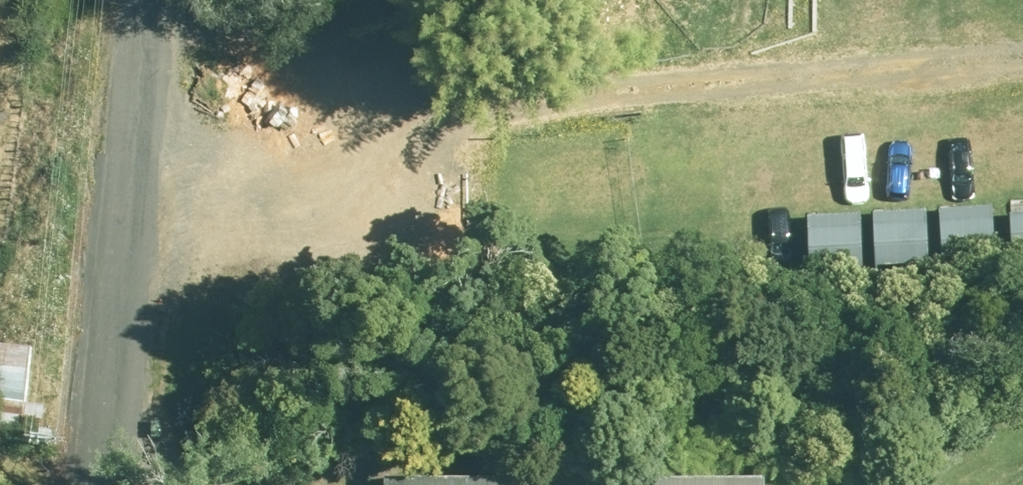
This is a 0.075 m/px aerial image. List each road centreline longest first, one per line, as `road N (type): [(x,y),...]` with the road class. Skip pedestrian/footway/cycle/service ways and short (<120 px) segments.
road 1 (track): [(124,118),(1022,72)]
road 2 (unclassified): [(86,484),(138,0)]
road 3 (track): [(188,0),(237,24),(280,110),(289,198),(231,269),(106,290)]

